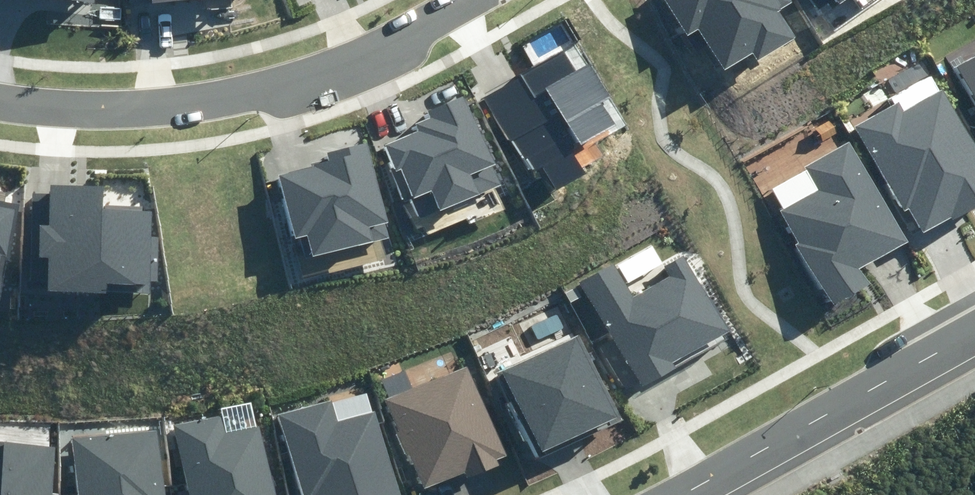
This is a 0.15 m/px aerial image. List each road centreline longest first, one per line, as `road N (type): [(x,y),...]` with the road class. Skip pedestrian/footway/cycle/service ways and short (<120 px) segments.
road 1 (residential): [(0,111),(118,117),(269,92),(386,56),(477,0)]
road 2 (residential): [(974,330),(675,494)]

